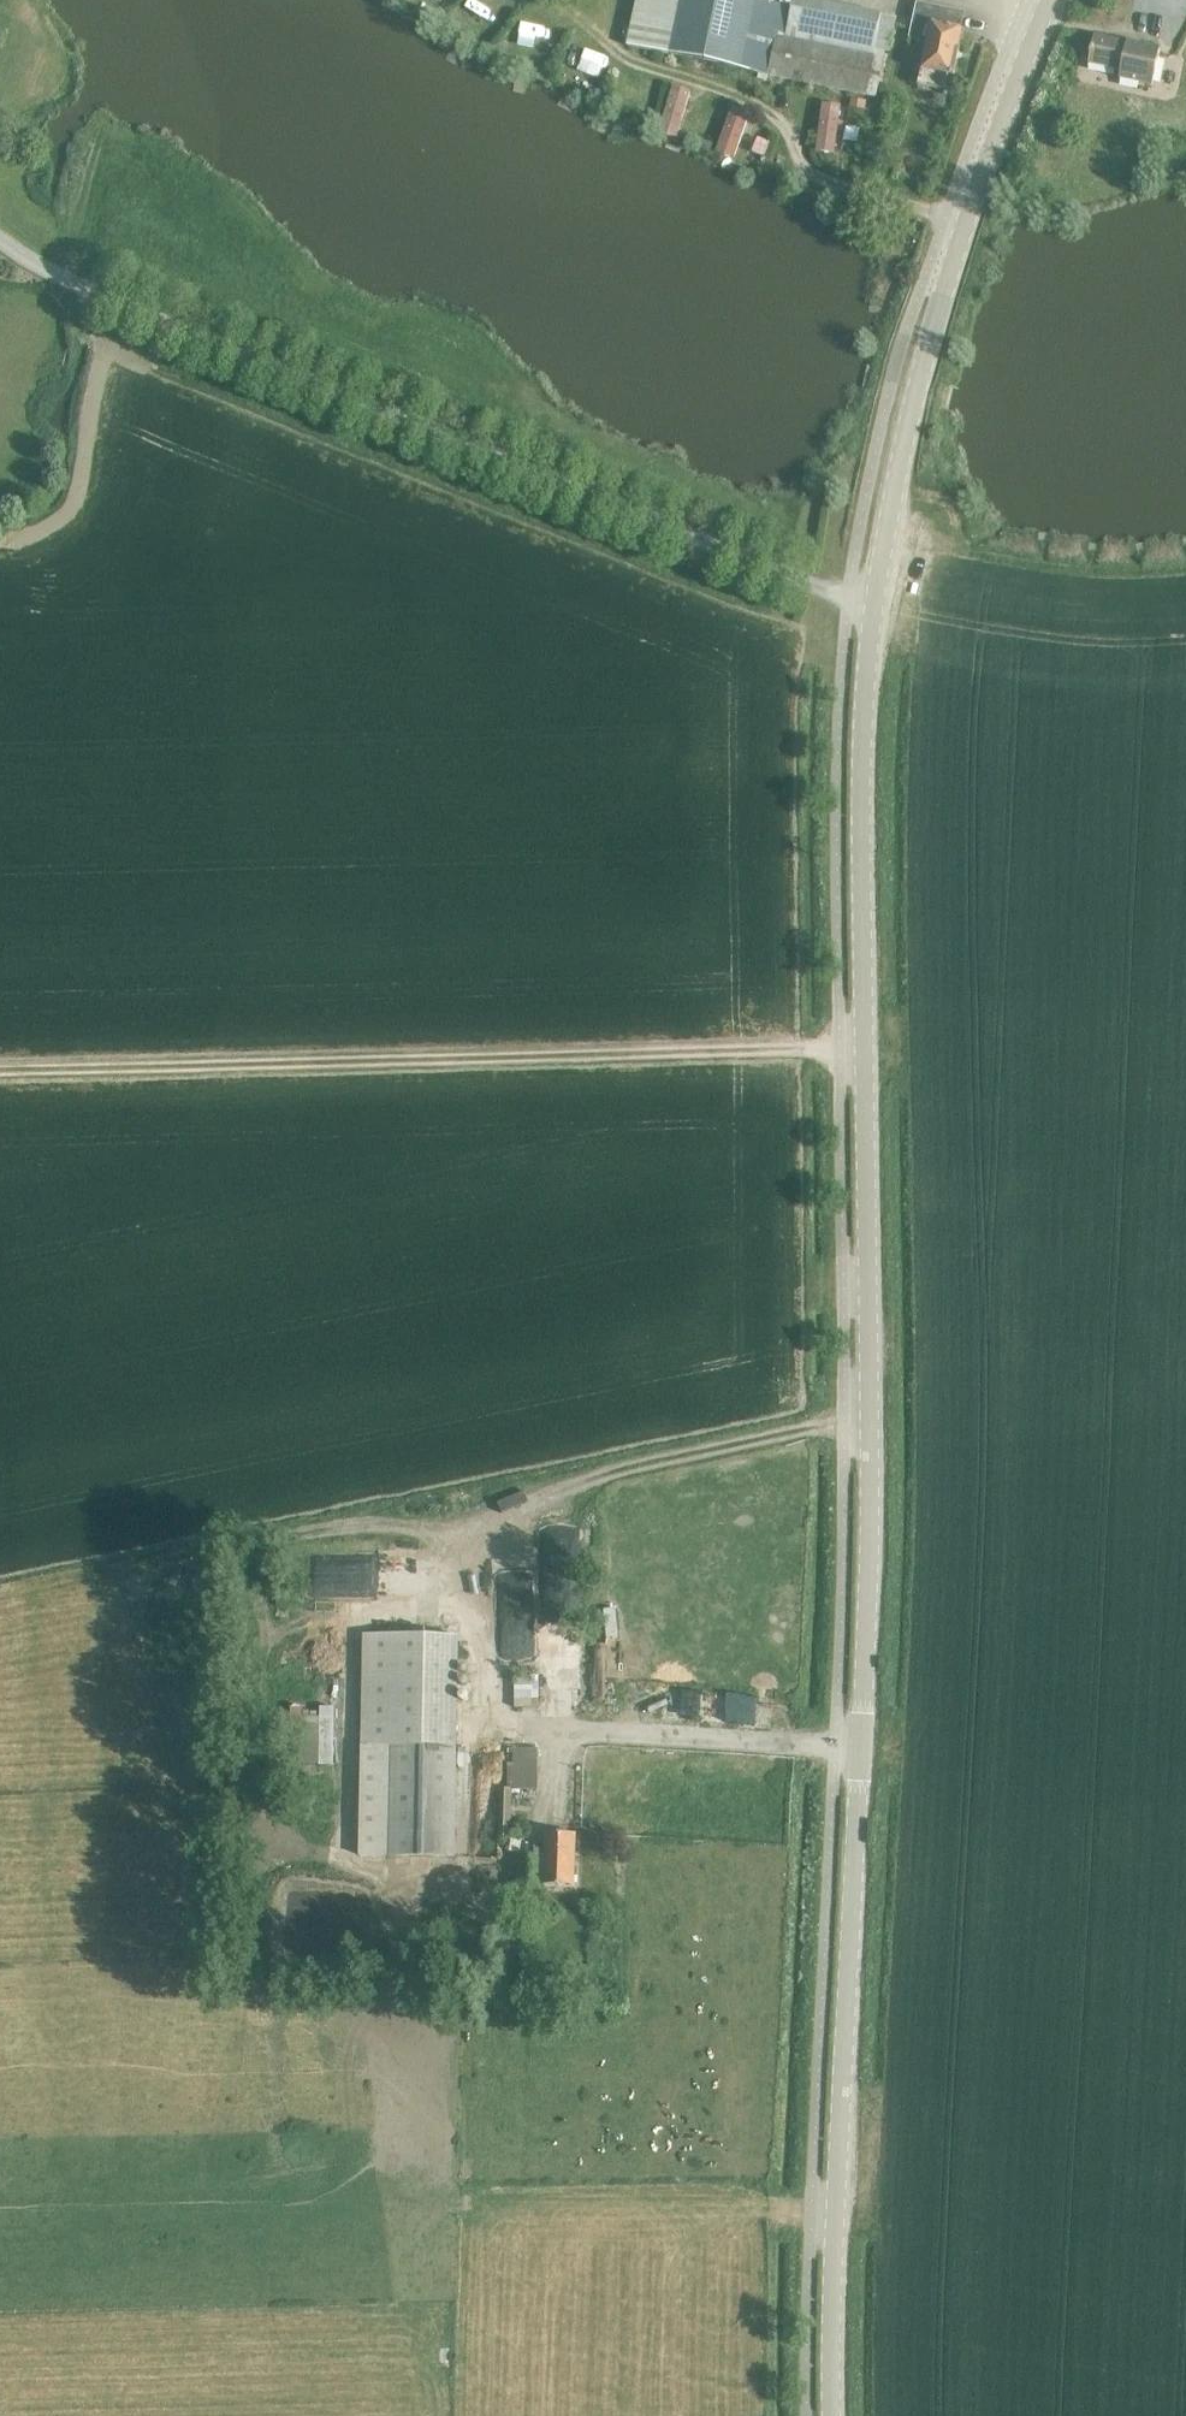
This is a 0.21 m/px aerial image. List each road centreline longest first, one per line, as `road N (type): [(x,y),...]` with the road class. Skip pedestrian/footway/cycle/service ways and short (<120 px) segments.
road 1 (unclassified): [(832,2415),(869,1553),(862,730),(873,601),(919,383),(965,224),(1049,0)]

